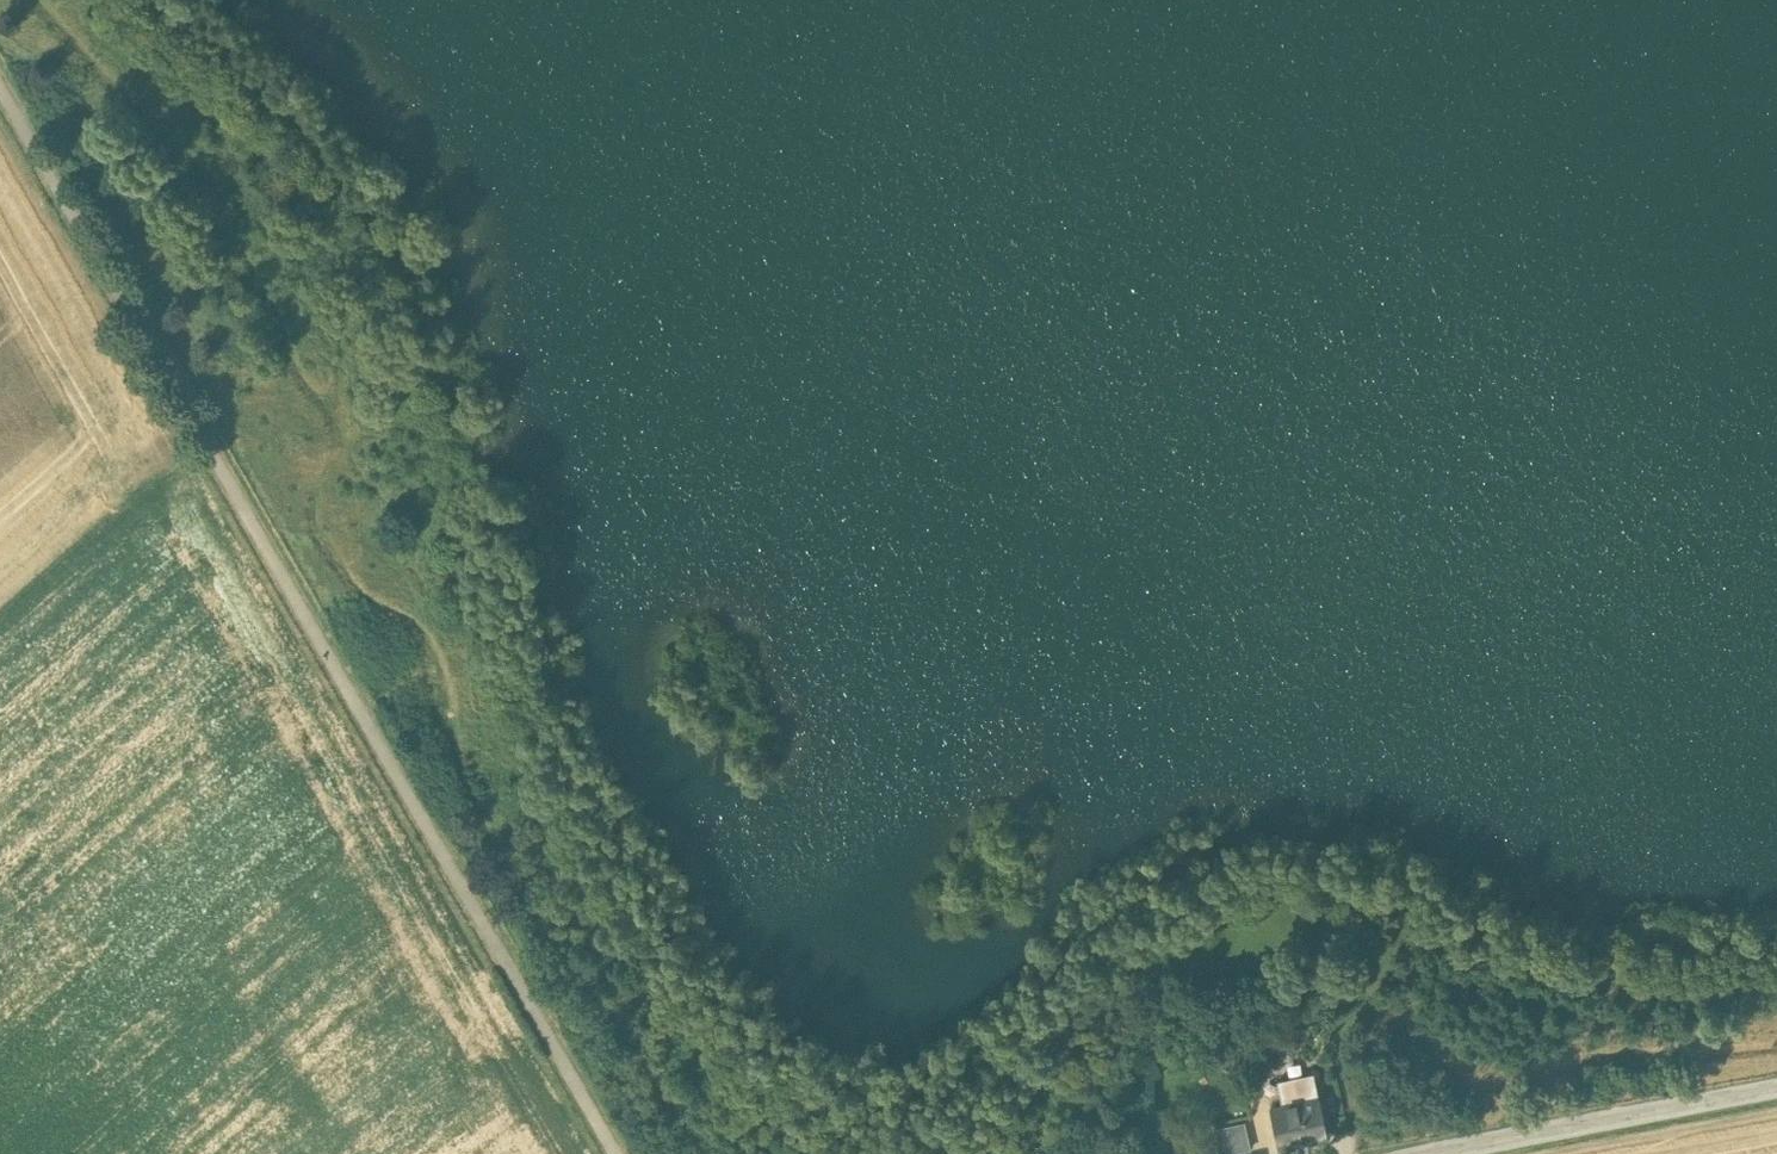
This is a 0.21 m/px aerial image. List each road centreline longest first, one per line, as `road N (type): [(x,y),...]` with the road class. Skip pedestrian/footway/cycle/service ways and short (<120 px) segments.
road 1 (unclassified): [(1412,1153),(1776,1087)]

